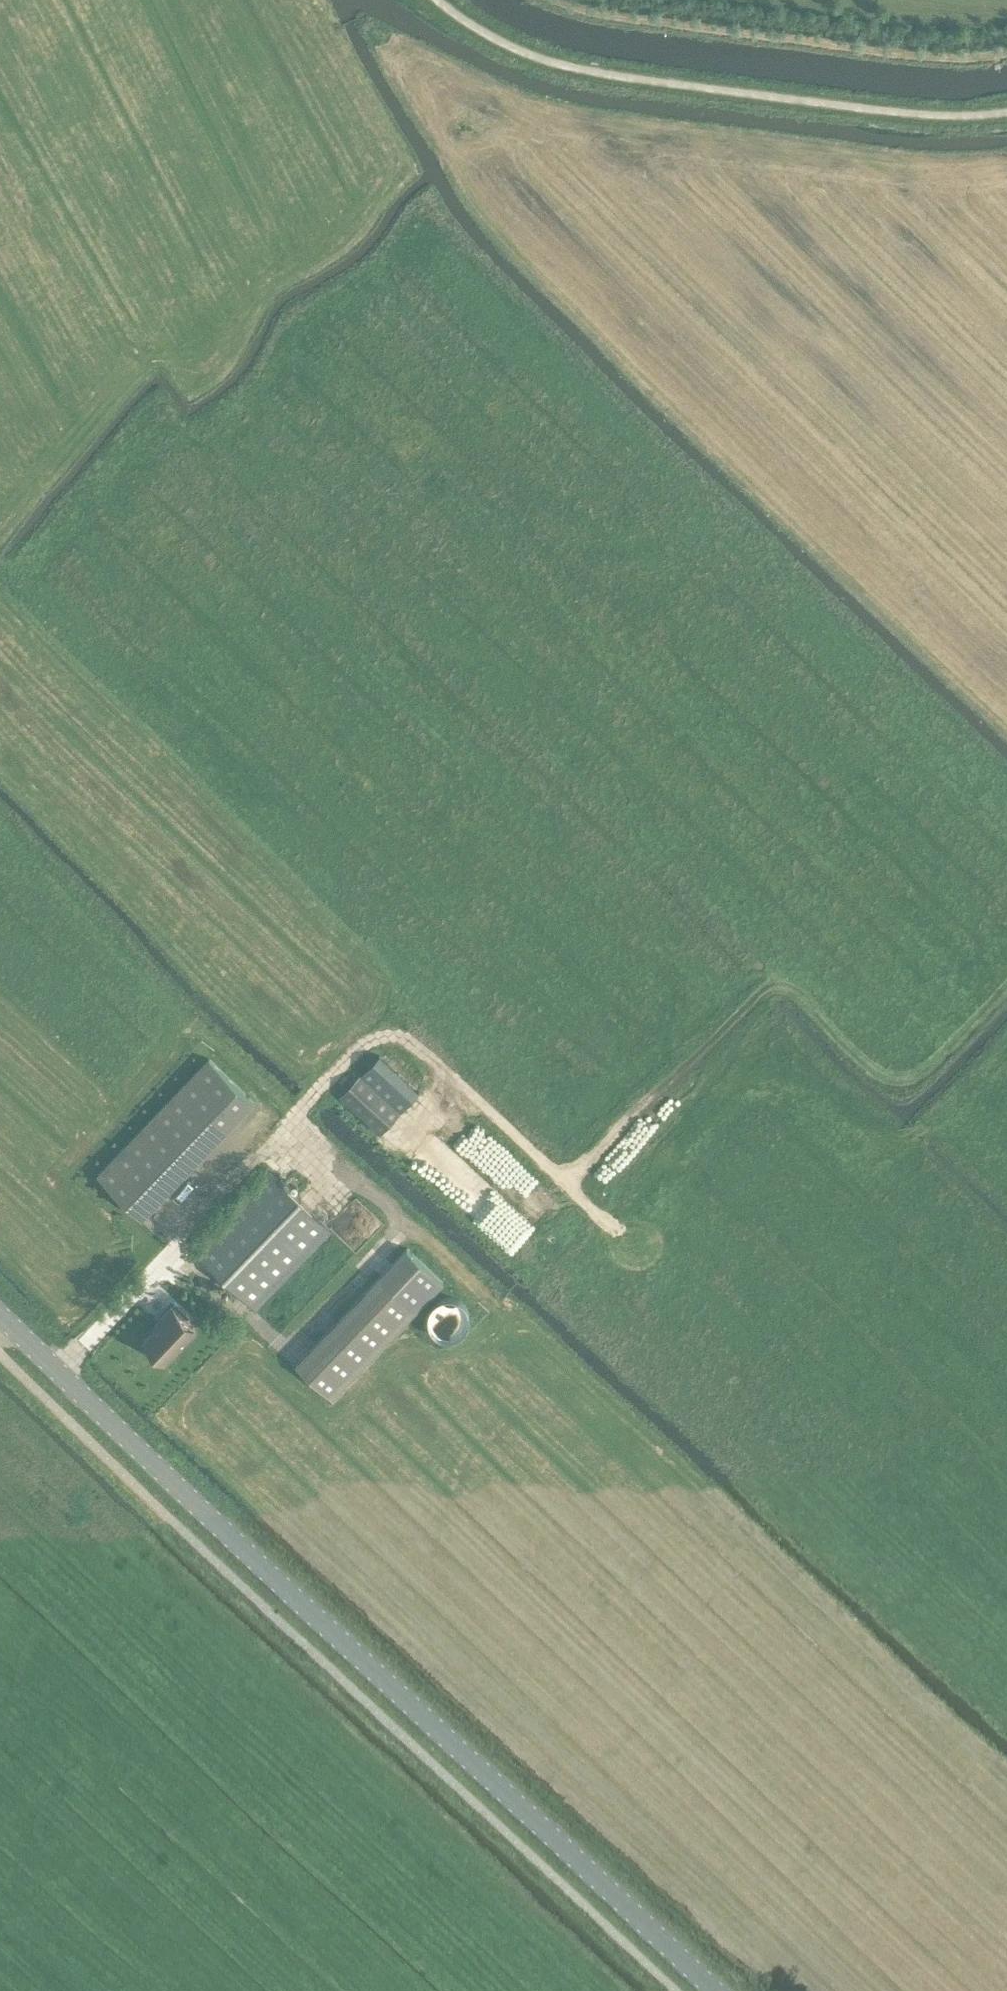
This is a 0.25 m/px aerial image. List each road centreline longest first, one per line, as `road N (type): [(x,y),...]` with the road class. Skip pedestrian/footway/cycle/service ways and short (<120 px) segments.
road 1 (tertiary): [(704,1990),(0,1318)]

